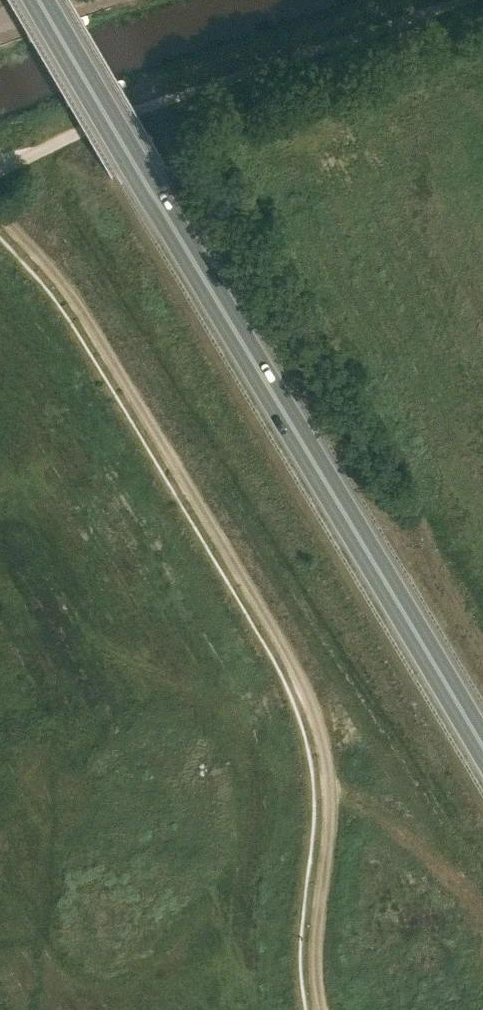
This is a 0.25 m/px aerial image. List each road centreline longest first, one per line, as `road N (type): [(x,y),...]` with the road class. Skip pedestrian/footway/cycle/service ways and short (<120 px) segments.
road 1 (track): [(0,219),(57,278),(92,330),(292,663),(321,727),(331,807),(314,938),(319,1009)]
road 2 (trunk): [(482,748),(41,0)]
road 3 (unclassified): [(0,171),(72,134),(470,0)]

